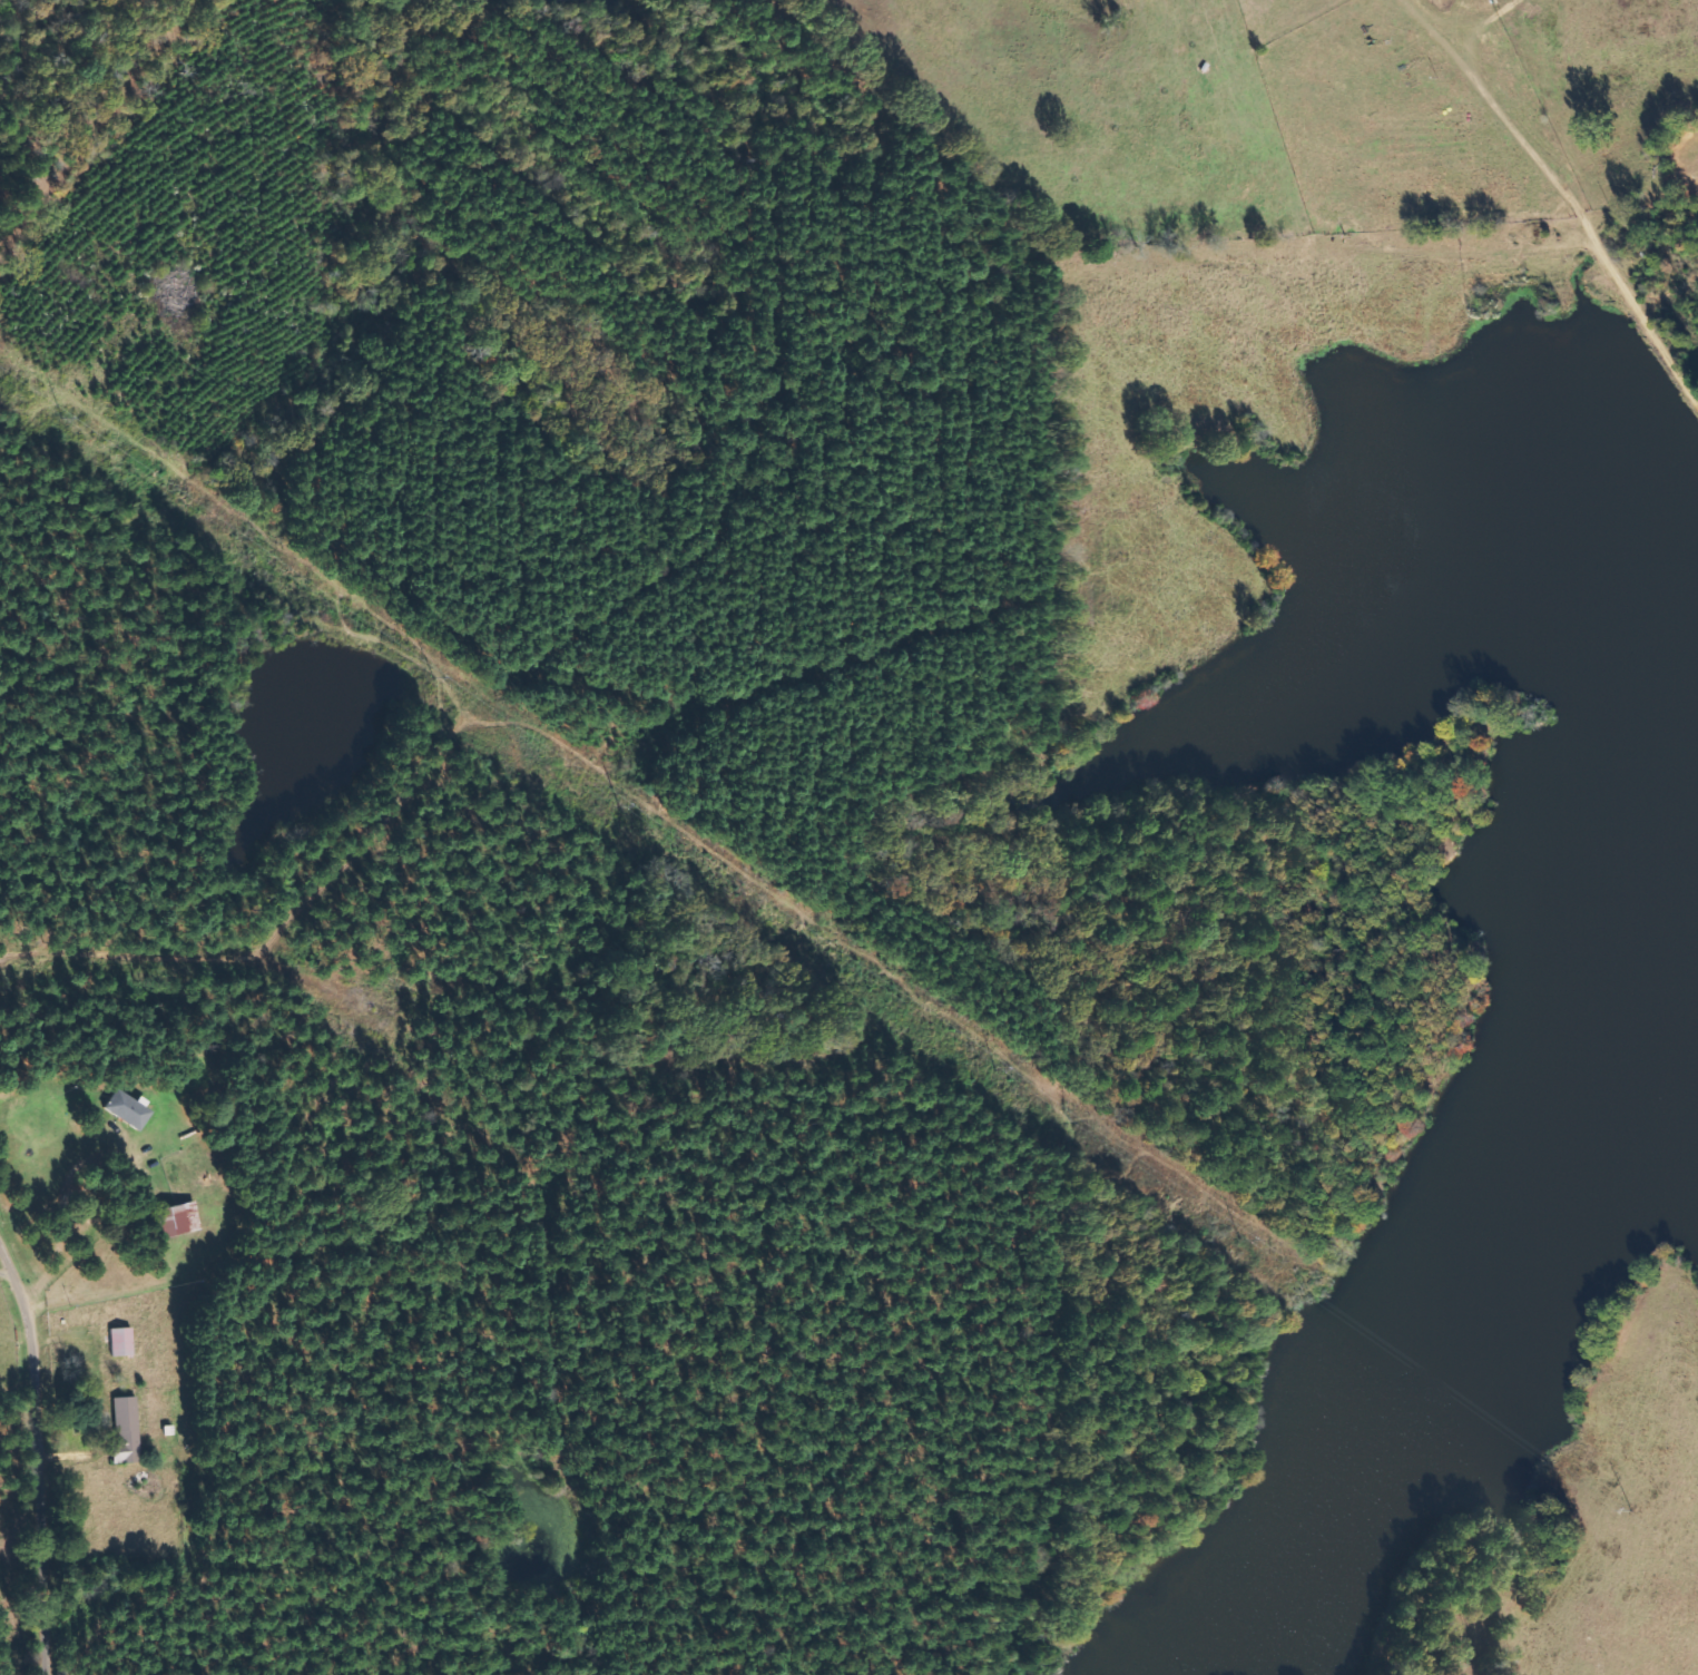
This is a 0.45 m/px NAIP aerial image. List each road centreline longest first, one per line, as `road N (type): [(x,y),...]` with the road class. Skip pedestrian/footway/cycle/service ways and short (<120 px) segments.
road 1 (residential): [(57,1674),(37,1328),(0,1232)]

